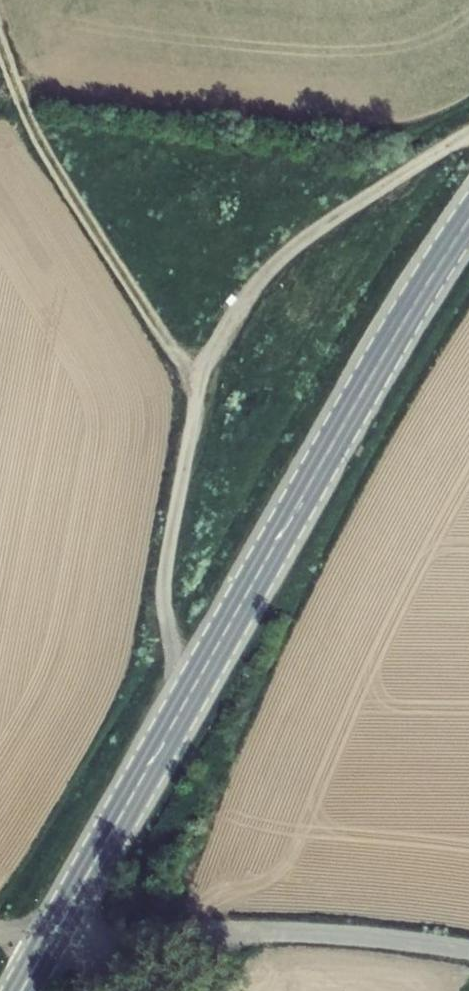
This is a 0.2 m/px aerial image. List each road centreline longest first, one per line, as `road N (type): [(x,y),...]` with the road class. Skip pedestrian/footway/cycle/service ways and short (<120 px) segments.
road 1 (secondary): [(468,216),(21,990)]
road 2 (track): [(189,694),(163,578),(198,383),(218,338),(268,268),(468,136)]
road 3 (track): [(48,943),(270,932),(468,950)]
road 4 (track): [(198,383),(69,190),(0,48)]

